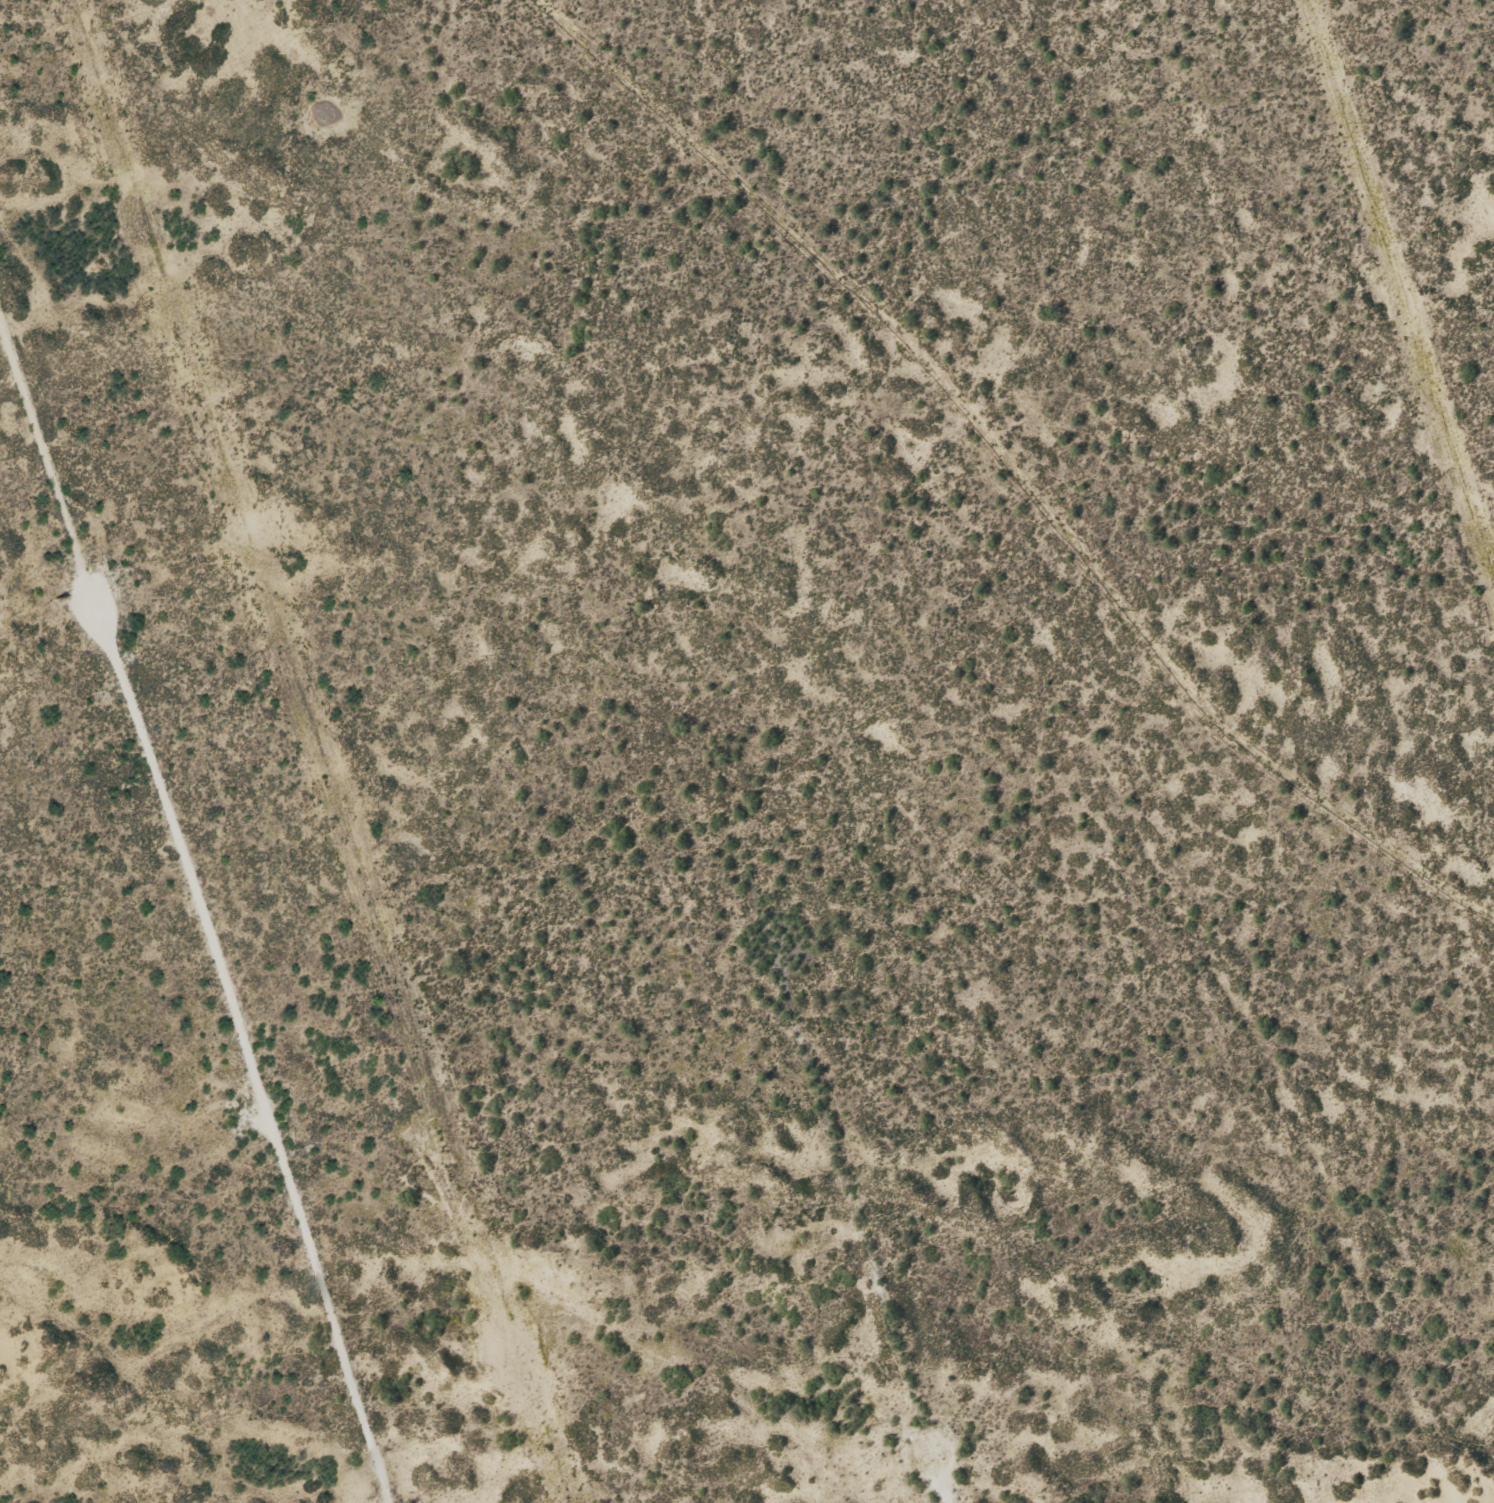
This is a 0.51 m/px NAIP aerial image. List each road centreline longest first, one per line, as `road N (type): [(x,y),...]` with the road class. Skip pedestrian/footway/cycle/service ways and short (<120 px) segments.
road 1 (track): [(401,1502),(323,1273),(298,1172),(273,1157),(183,830),(168,820),(32,402),(17,392),(0,339)]

